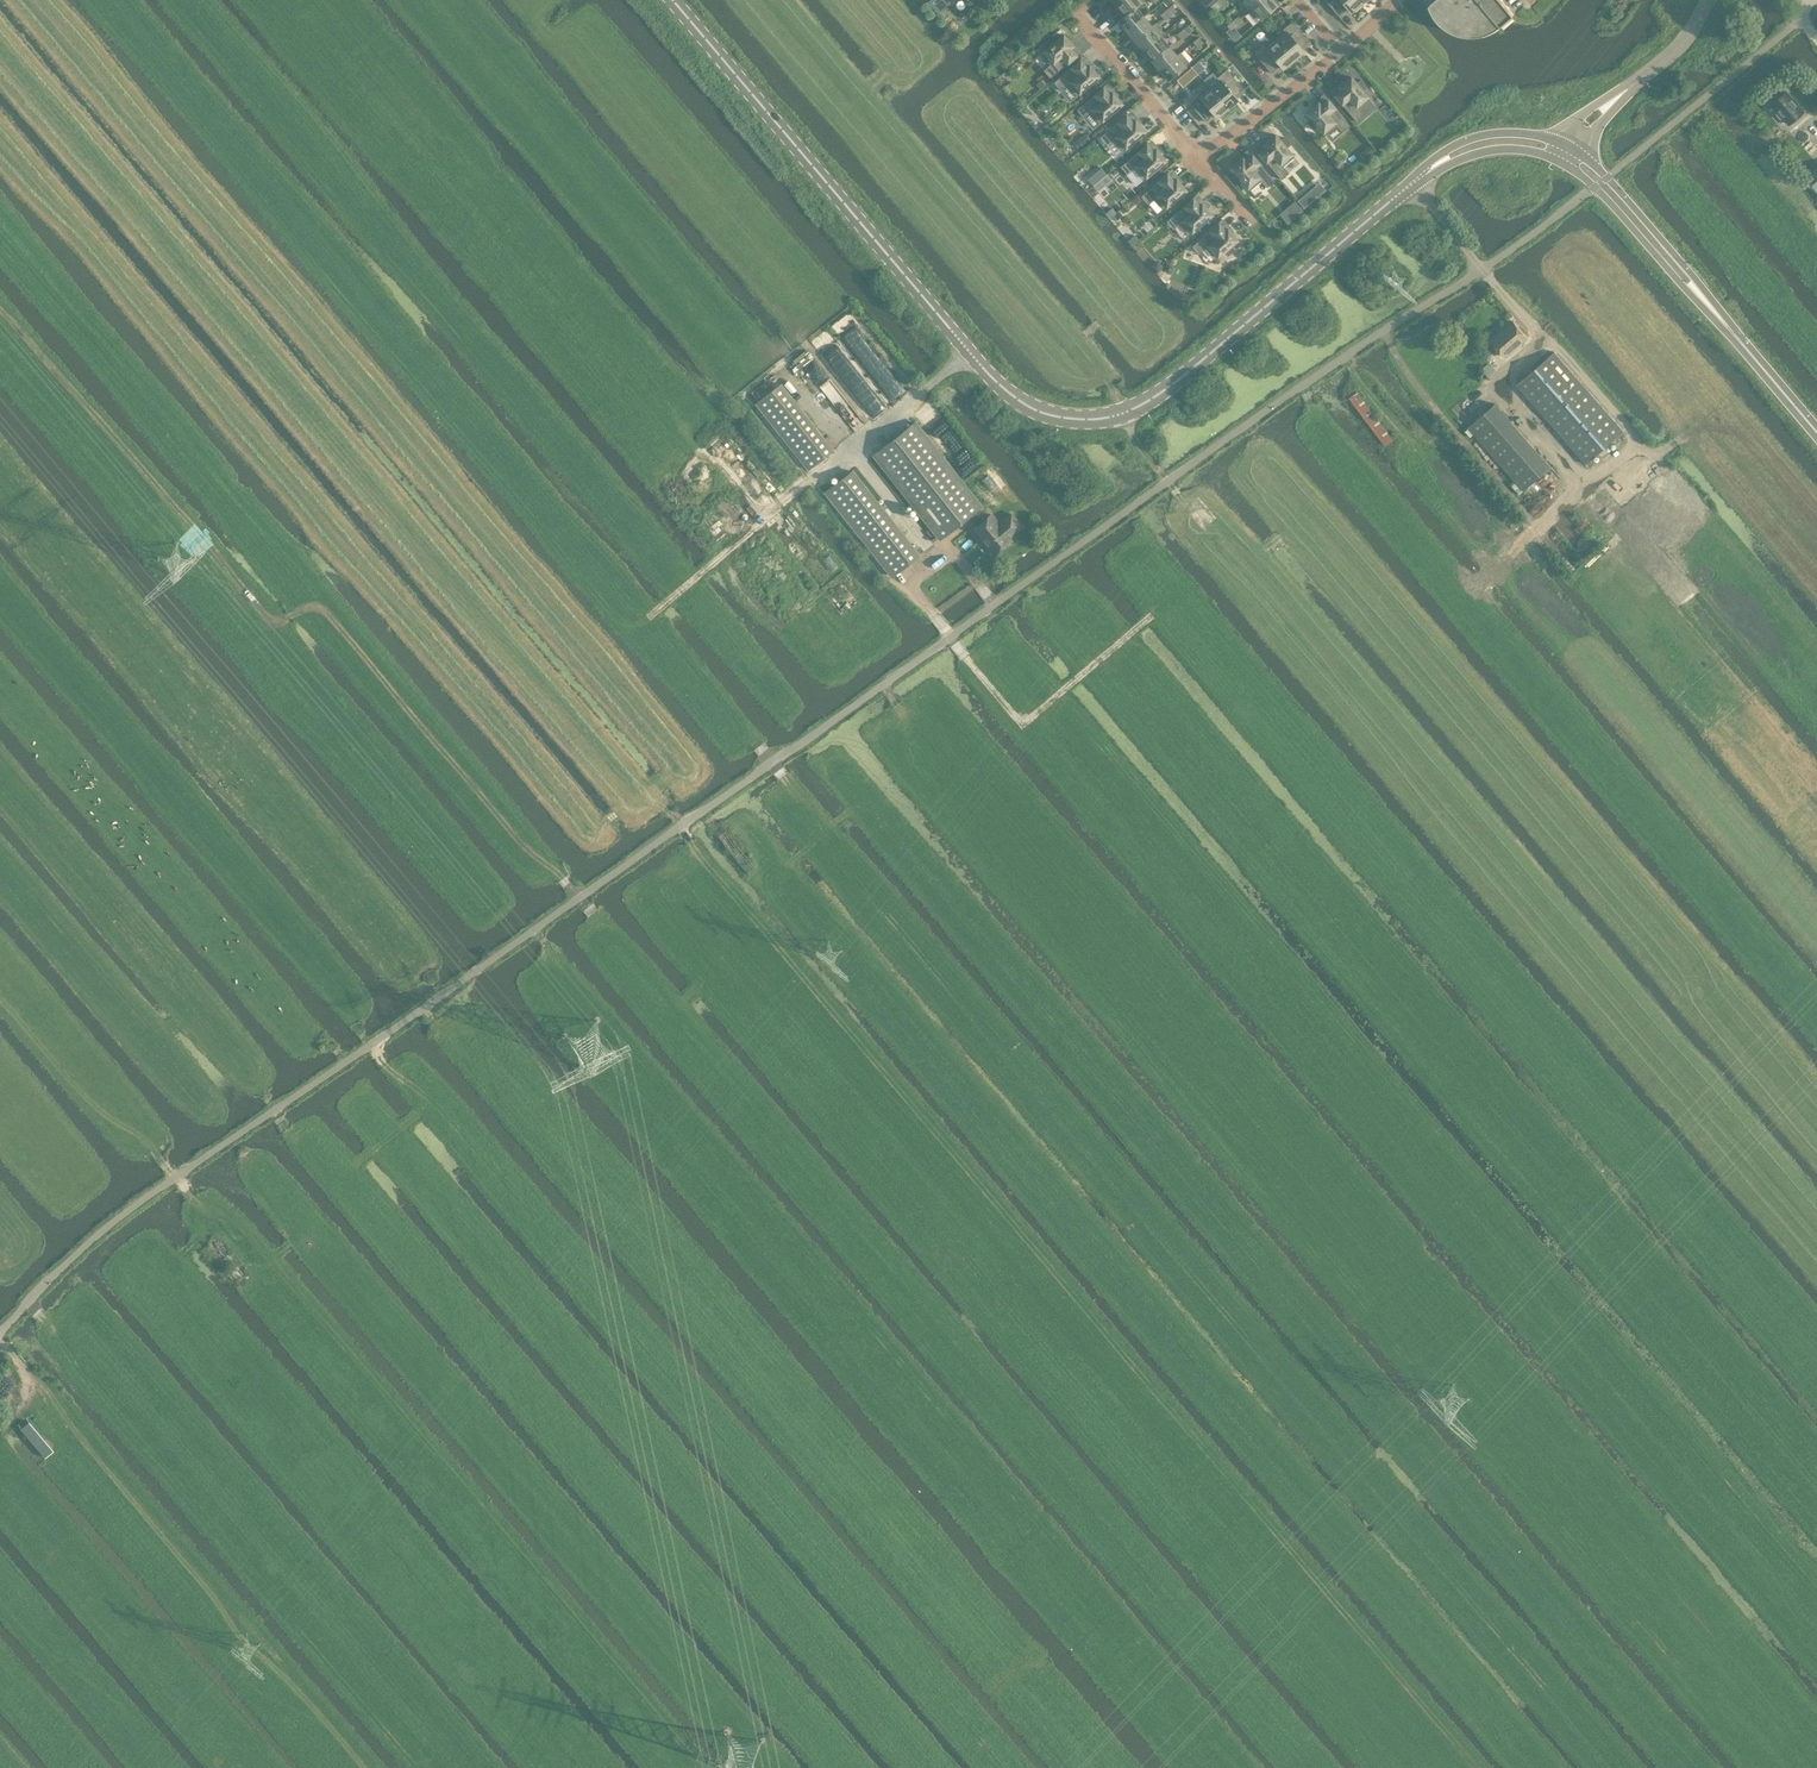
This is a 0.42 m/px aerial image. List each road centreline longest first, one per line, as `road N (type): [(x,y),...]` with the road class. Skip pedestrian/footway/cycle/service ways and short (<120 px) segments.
road 1 (unclassified): [(0,1333),(142,1201),(1319,373),(1481,269)]
road 2 (secondary): [(1413,182),(1167,391),(1121,414),(1058,417),(998,384),(672,0)]
road 3 (track): [(1156,610),(1035,714),(1017,718),(948,637)]
road 4 (unclassified): [(1608,177),(1804,19)]
road 5 (track): [(632,628),(808,477)]
road 6 (secondary): [(1595,187),(1741,342)]
road 7 (secondary): [(1741,342),(1608,177)]
road 8 (residential): [(1071,10),(1198,161)]
road 9 (residential): [(1198,161),(1340,50)]
road 10 (secondary): [(1561,143),(1527,133),(1485,135),(1446,150),(1432,168)]
road 11 (unclassified): [(1481,269),(1595,187)]
road 12 (track): [(869,796),(827,829),(773,762)]
road 13 (tertiary): [(1617,98),(1680,43),(1709,0)]
road 14 (secondary): [(1432,168),(1514,148),(1558,161)]

